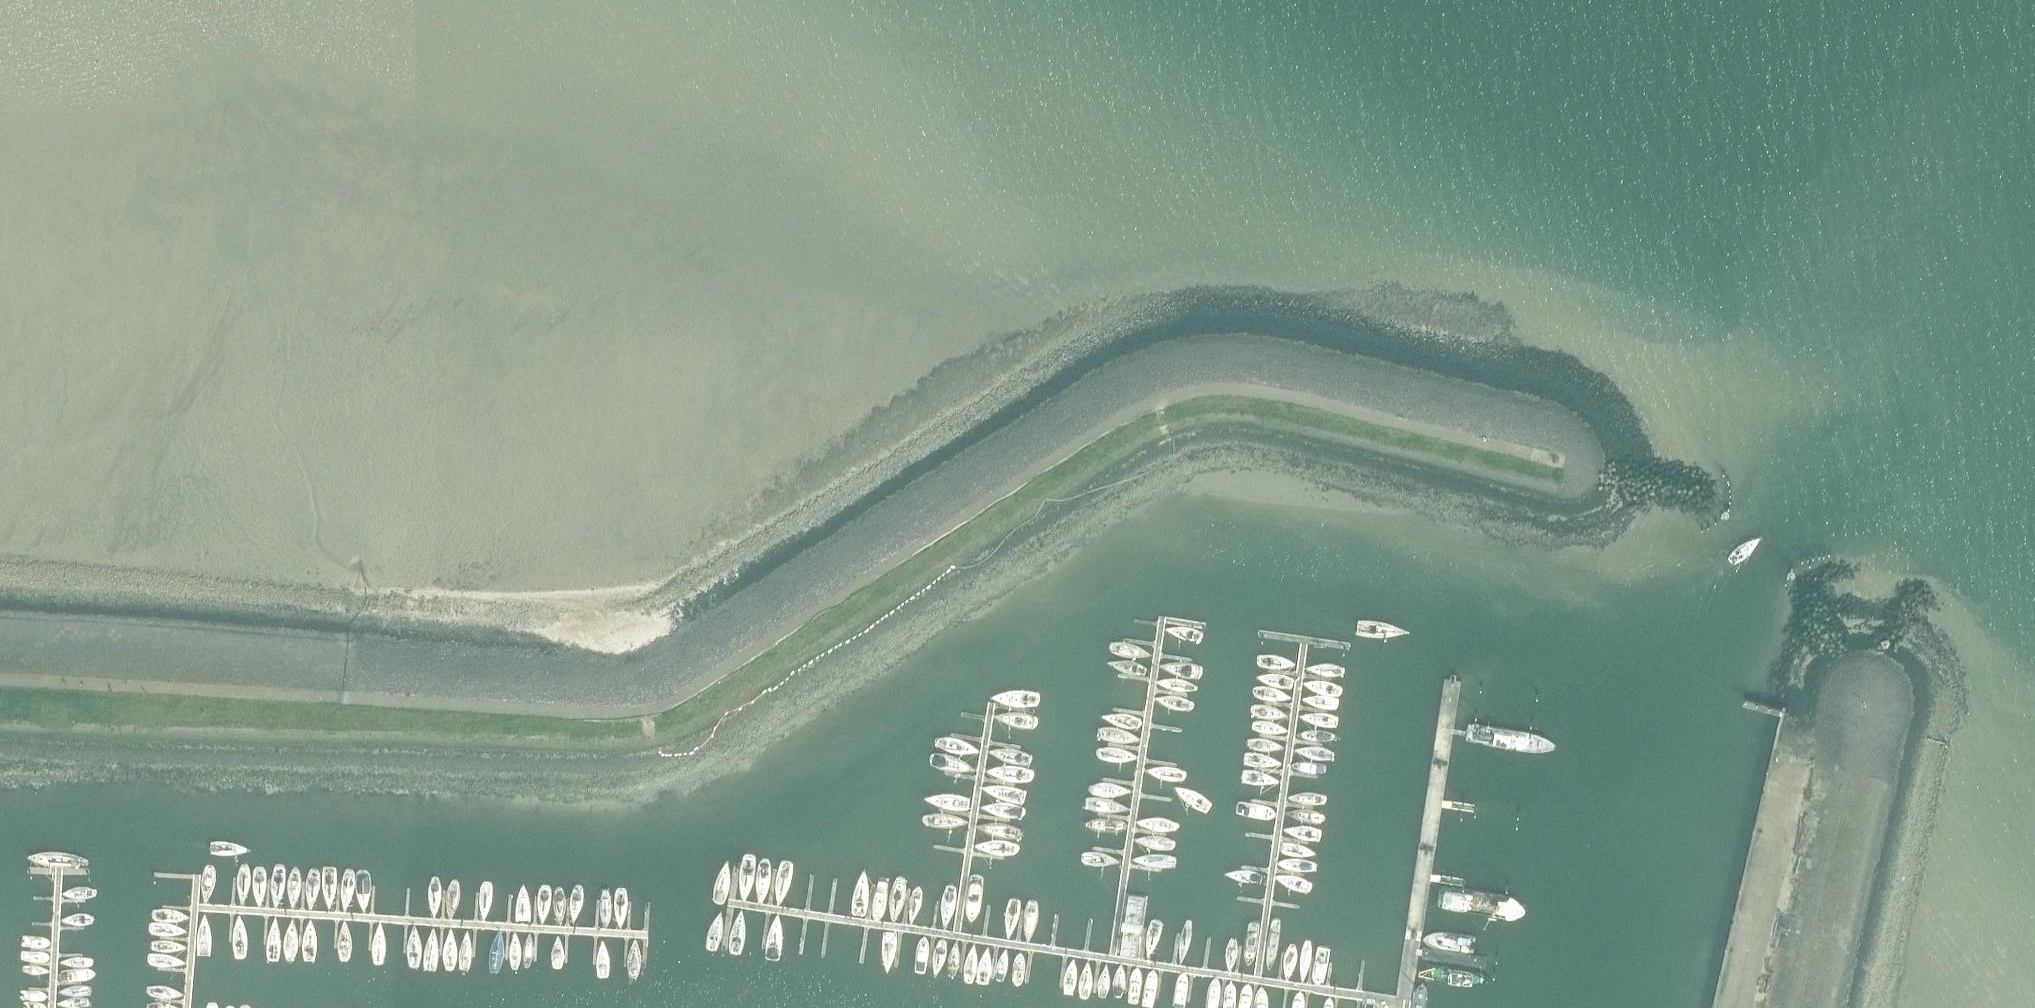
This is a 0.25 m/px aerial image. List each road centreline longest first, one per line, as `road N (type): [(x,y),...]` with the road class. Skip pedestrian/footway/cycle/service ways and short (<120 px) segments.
road 1 (residential): [(1734,1007),(1792,762)]

